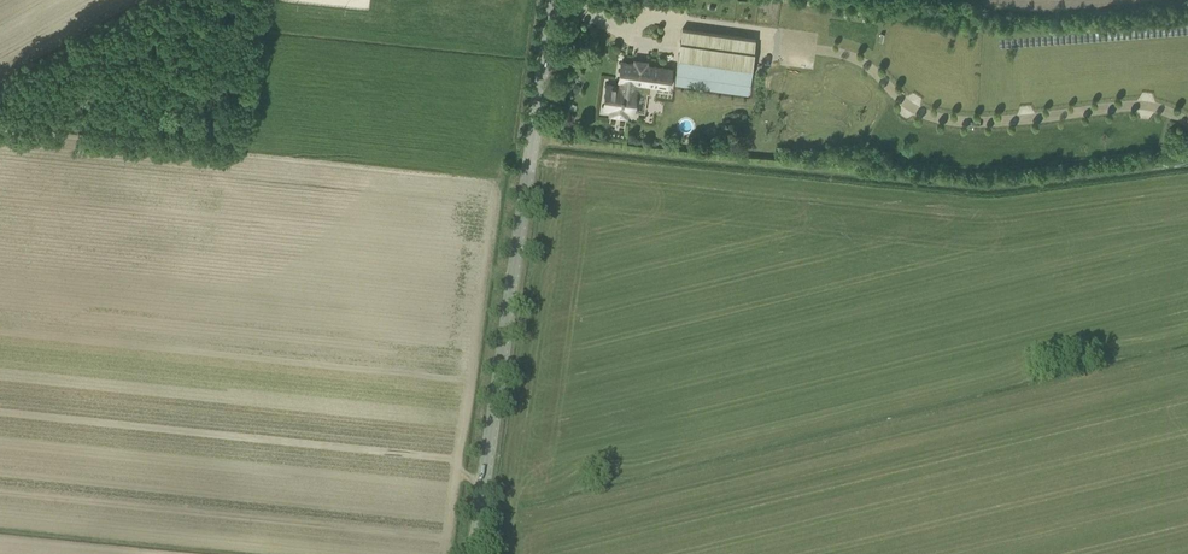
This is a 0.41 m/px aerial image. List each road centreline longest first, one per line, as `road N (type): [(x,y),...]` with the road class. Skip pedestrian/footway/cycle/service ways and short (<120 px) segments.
road 1 (tertiary): [(472,553),(551,0)]

